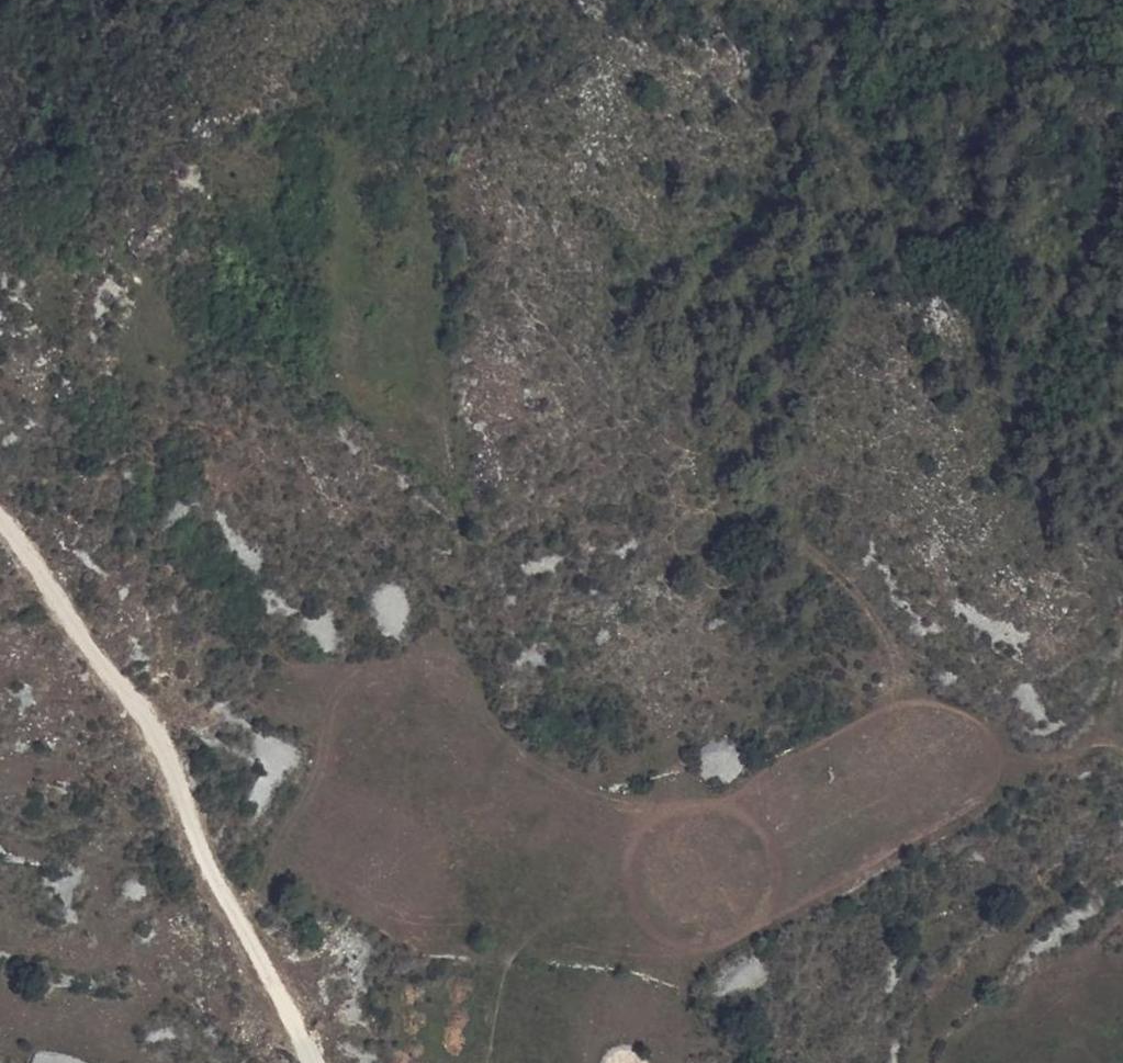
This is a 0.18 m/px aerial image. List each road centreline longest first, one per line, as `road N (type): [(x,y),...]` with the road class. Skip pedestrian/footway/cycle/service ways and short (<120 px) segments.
road 1 (track): [(307,1062),(126,680),(0,524)]

